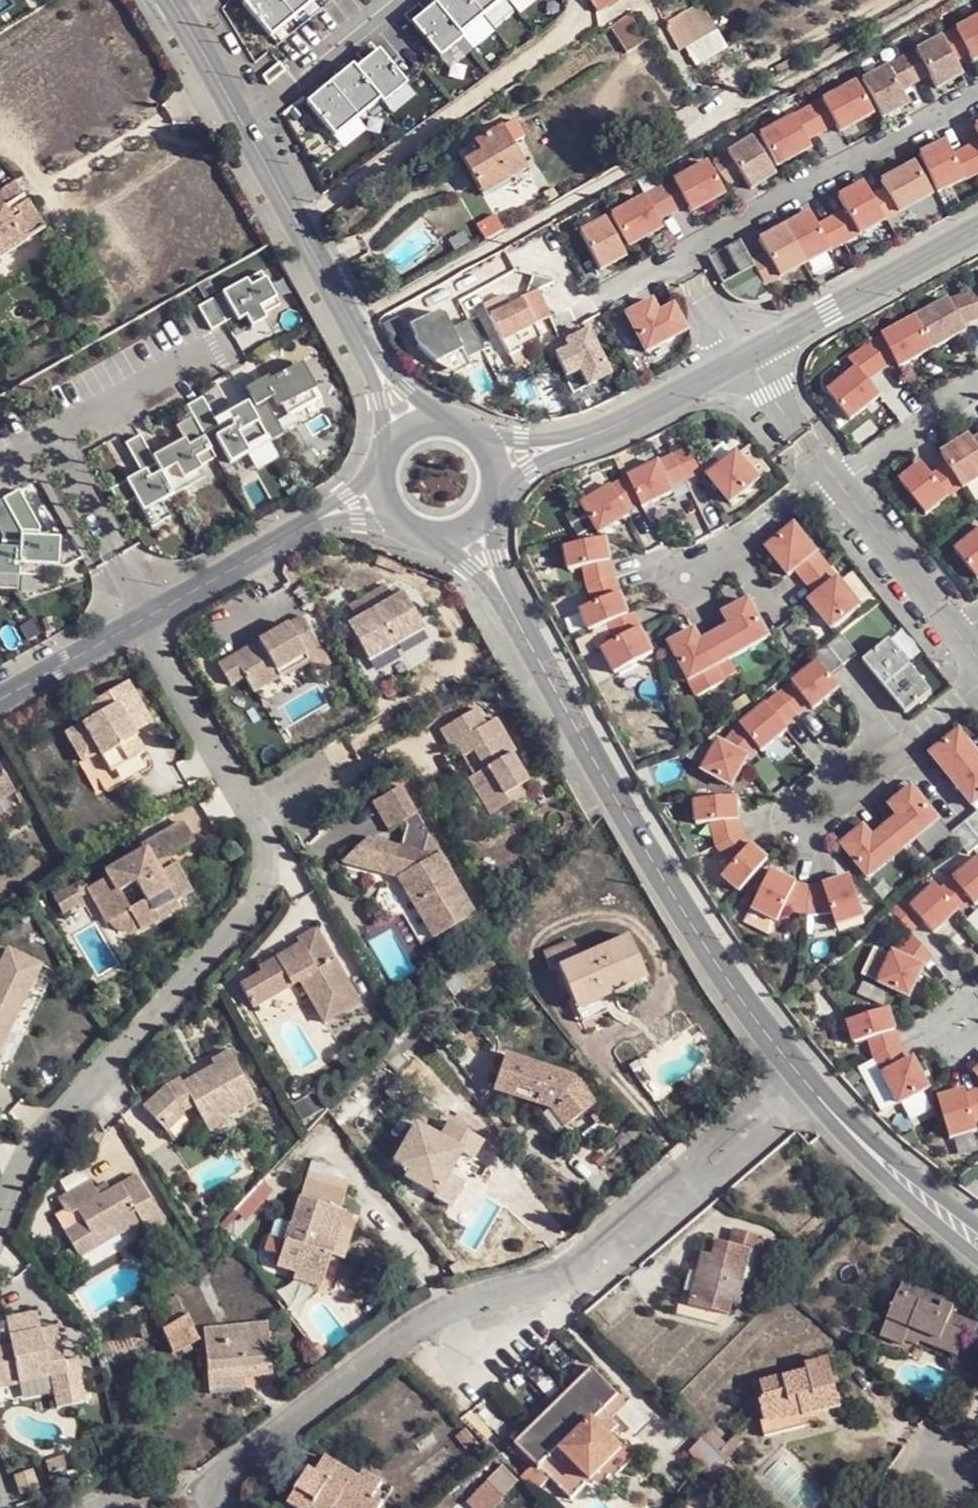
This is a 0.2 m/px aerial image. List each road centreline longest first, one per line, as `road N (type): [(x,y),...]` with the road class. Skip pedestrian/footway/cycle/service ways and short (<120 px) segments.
road 1 (residential): [(0,1212),(37,1142),(246,914),(260,888),(264,846),(254,814),(146,615)]
road 2 (residential): [(897,1178),(809,1081),(712,955),(499,586)]
road 3 (residential): [(298,226),(555,41),(575,0)]
road 4 (residential): [(977,90),(675,260)]
road 5 (residential): [(740,354),(977,227)]
road 6 (residential): [(298,226),(171,0)]
road 7 (residential): [(885,756),(881,780),(809,837),(794,830),(790,808),(860,756)]
road 8 (residential): [(321,517),(146,615)]
road 9 (residential): [(565,443),(638,415),(740,354)]
road 10 (residential): [(841,487),(958,633)]
road 11 (residential): [(977,383),(938,405),(841,487)]
road 12 (residential): [(146,615),(0,699)]
road 13 (residential): [(377,370),(298,226)]
road 14 (residential): [(740,354),(829,472)]

